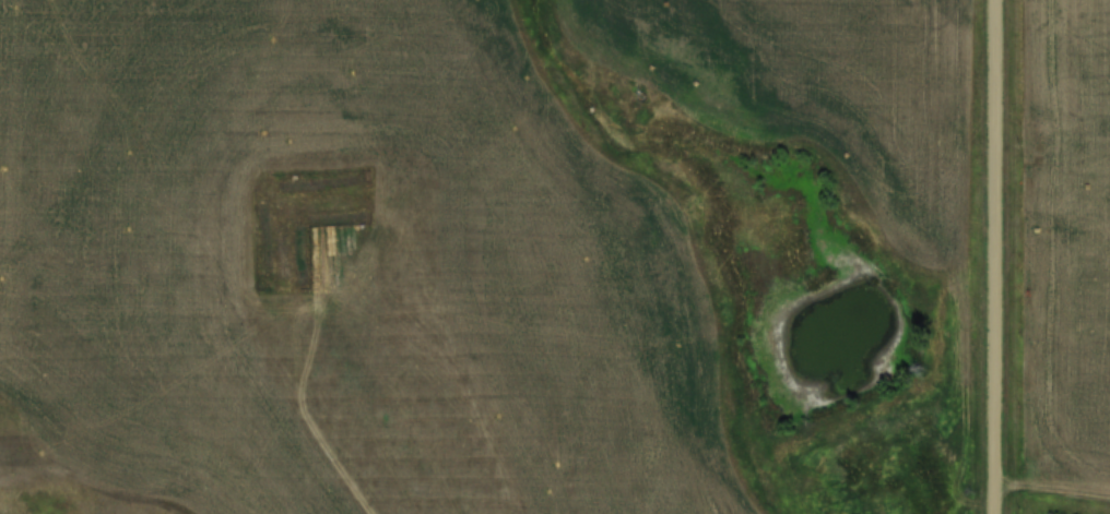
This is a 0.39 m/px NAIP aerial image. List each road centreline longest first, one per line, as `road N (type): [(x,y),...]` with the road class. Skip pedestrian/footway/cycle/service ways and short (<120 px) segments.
road 1 (residential): [(987,0),(985,513)]

